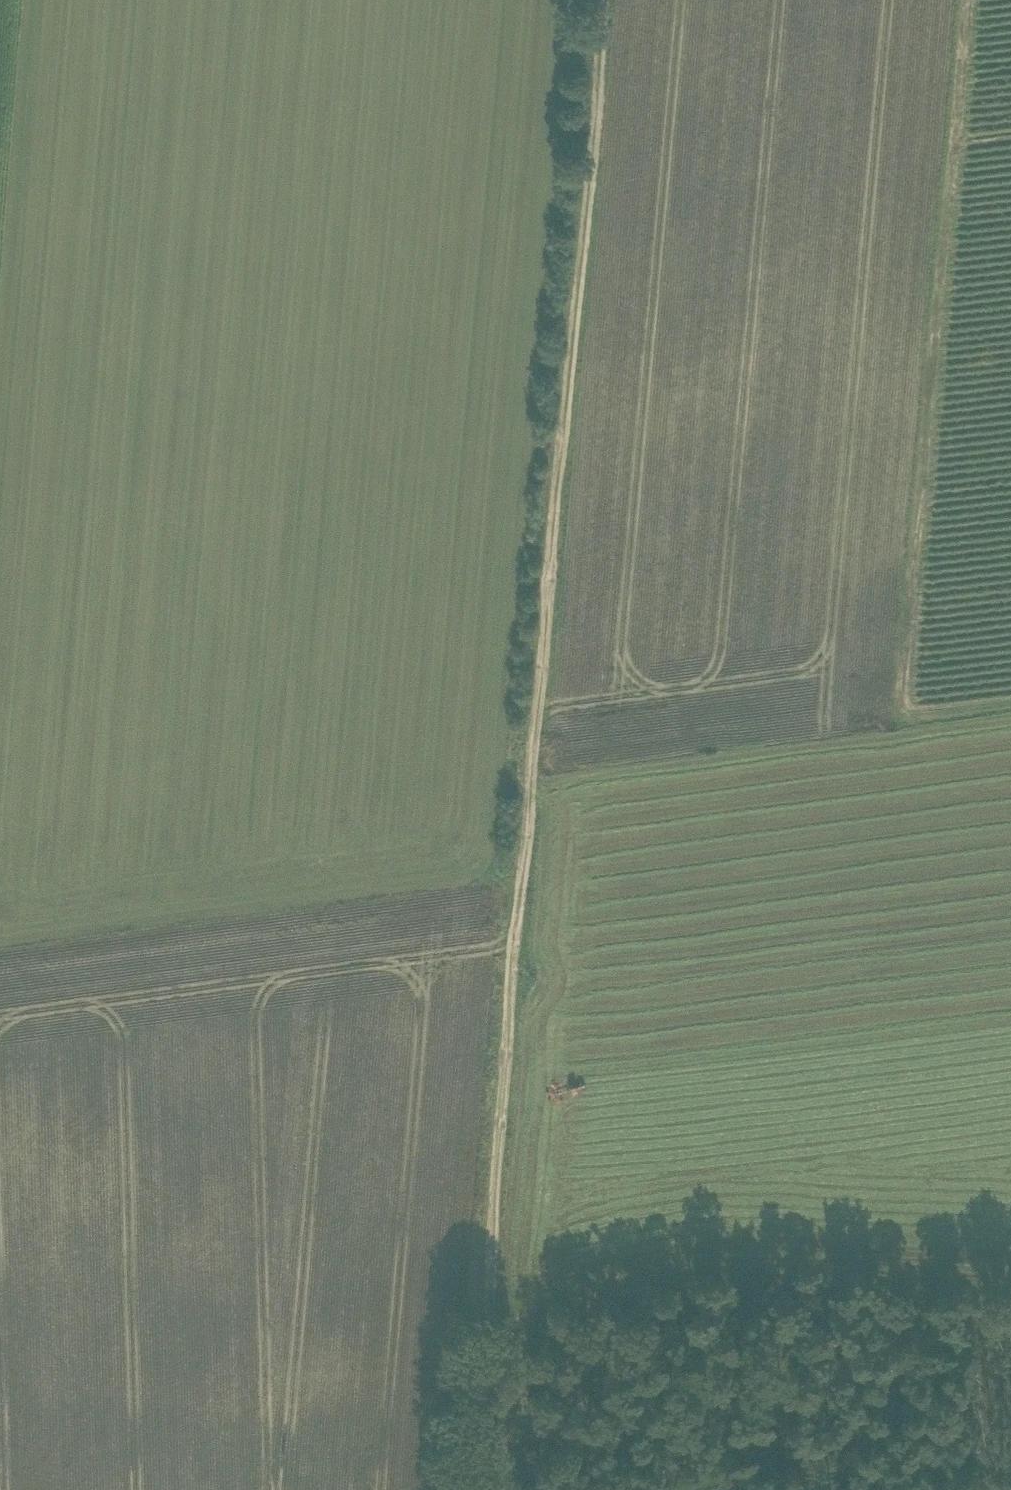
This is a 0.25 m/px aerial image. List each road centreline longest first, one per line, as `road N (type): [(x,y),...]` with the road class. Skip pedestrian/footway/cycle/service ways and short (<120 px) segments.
road 1 (track): [(486,1348),(599,0)]
road 2 (track): [(486,1348),(603,1309),(734,1282),(1010,1285)]
road 3 (track): [(472,1489),(486,1348)]

